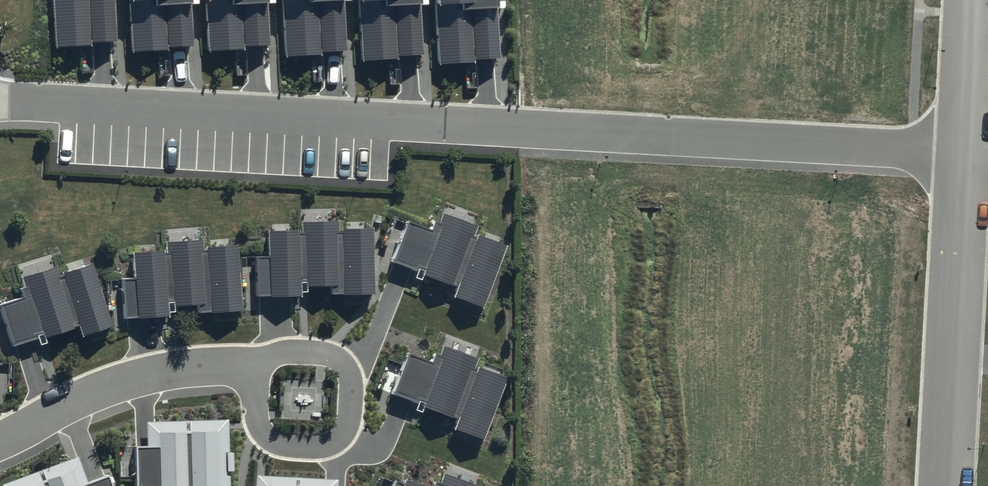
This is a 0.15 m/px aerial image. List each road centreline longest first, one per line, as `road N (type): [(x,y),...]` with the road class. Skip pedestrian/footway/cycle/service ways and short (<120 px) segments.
road 1 (residential): [(0,102),(964,150)]
road 2 (residential): [(964,150),(947,485)]
road 3 (residential): [(0,440),(170,371),(259,371),(309,398)]
road 4 (residential): [(969,0),(964,150)]

